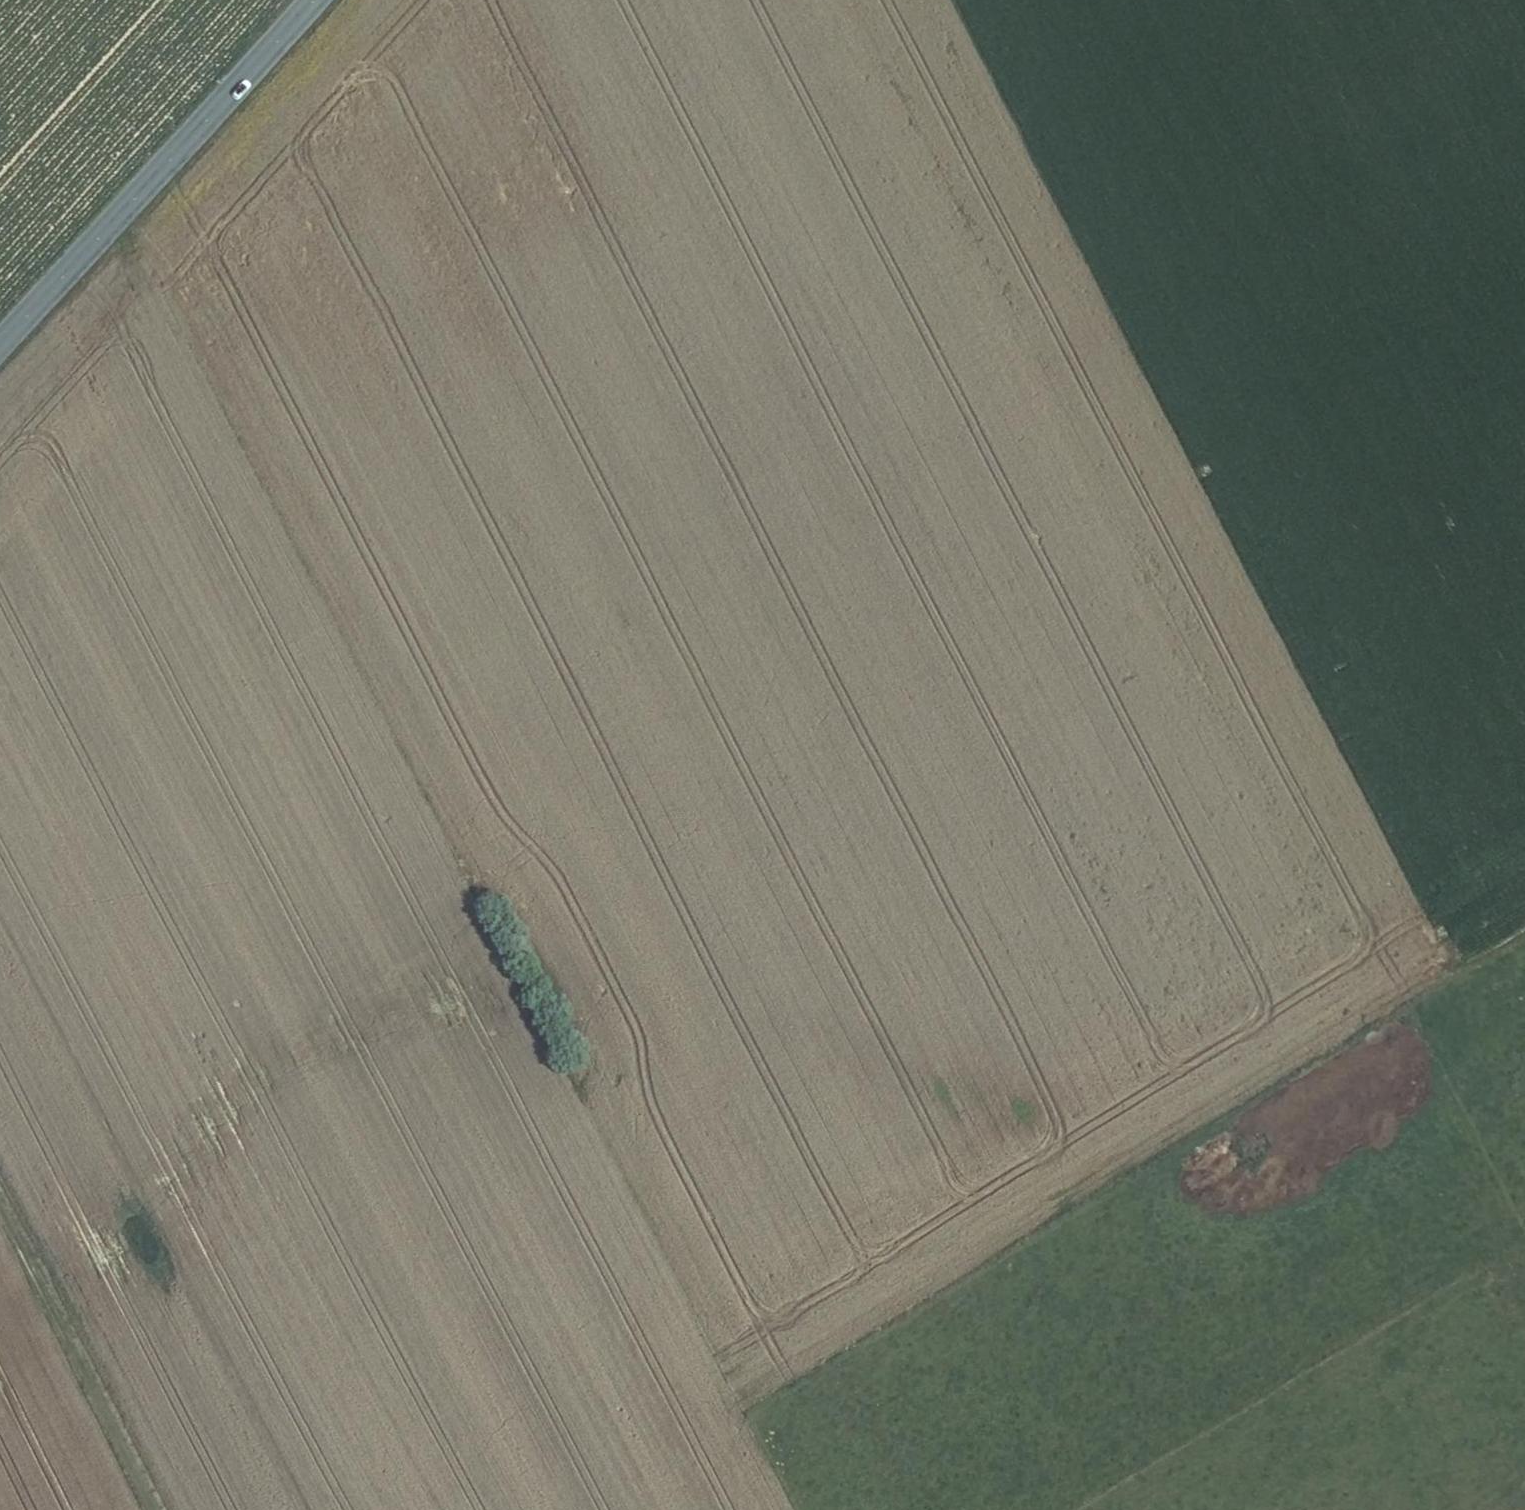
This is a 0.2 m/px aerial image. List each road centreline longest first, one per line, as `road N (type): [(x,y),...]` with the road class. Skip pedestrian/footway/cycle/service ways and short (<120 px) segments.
road 1 (tertiary): [(314,0),(0,350)]
road 2 (track): [(153,1509),(0,1207)]

